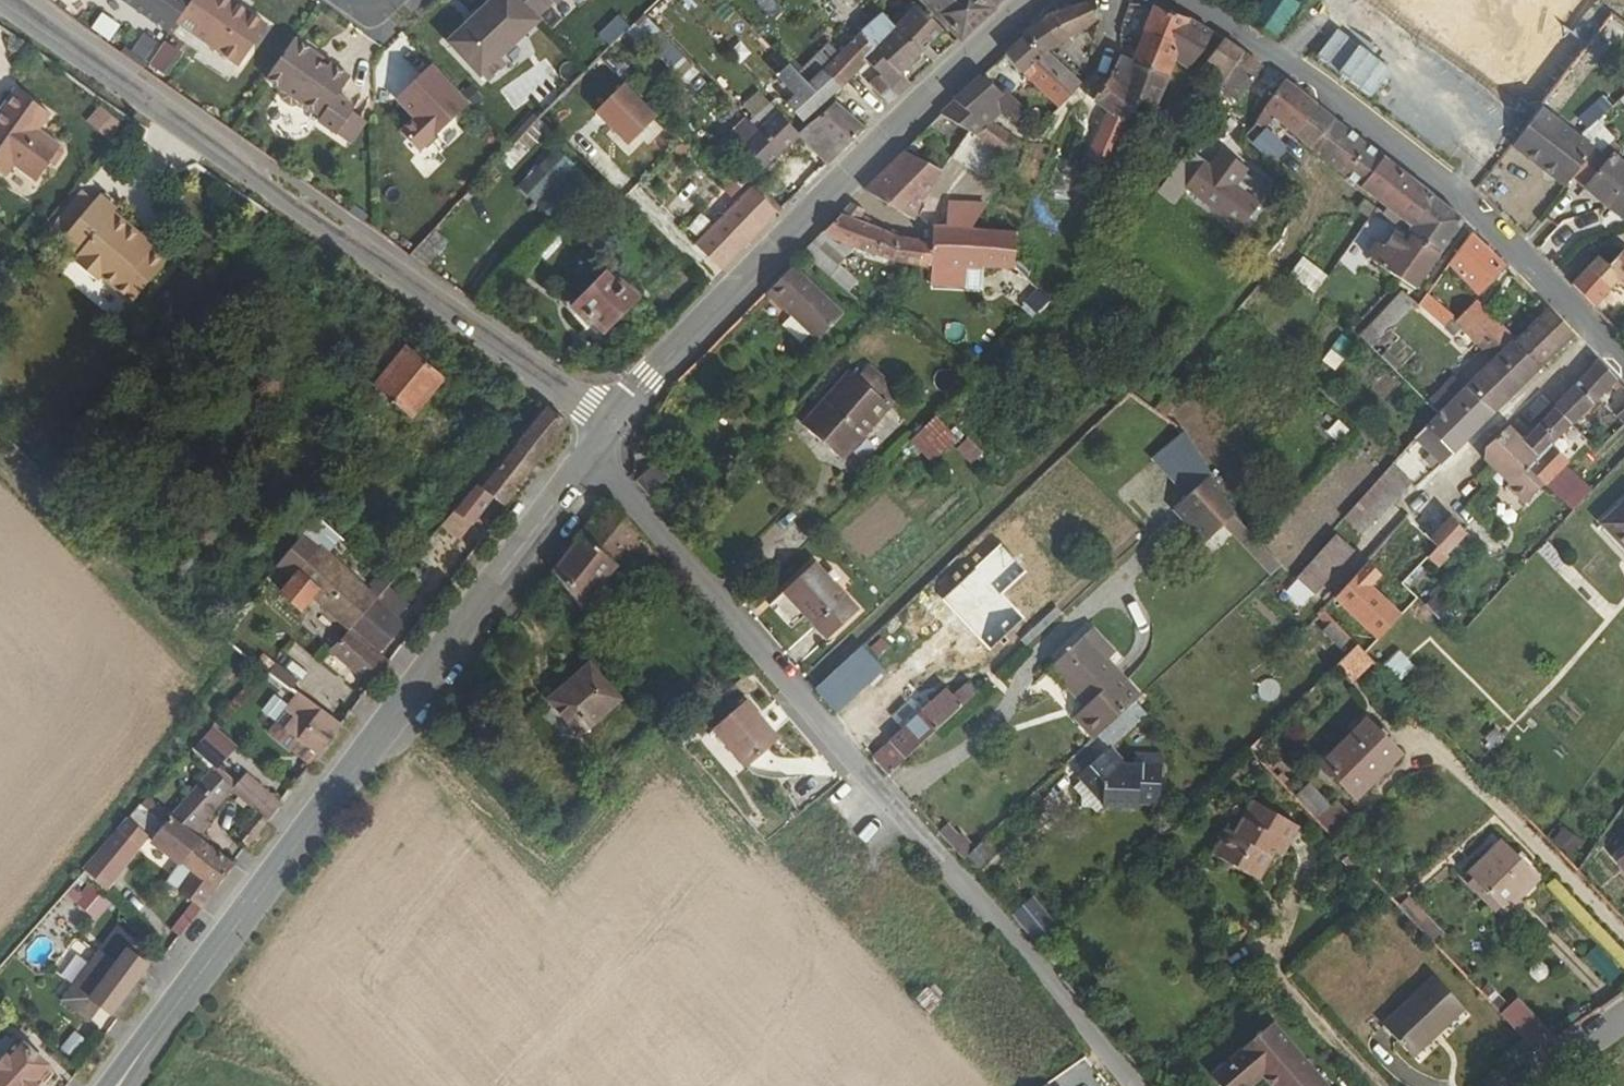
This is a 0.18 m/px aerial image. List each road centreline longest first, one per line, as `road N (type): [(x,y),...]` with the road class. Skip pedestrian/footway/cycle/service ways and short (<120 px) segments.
road 1 (residential): [(1132,1085),(615,489),(604,431)]
road 2 (tertiary): [(604,431),(124,1085)]
road 3 (residential): [(604,431),(585,405),(1,0)]
road 4 (tertiary): [(1034,0),(604,431)]
road 5 (residential): [(1623,365),(1436,177),(1310,78),(1185,0)]
road 6 (residential): [(1509,1085),(1623,1010)]

